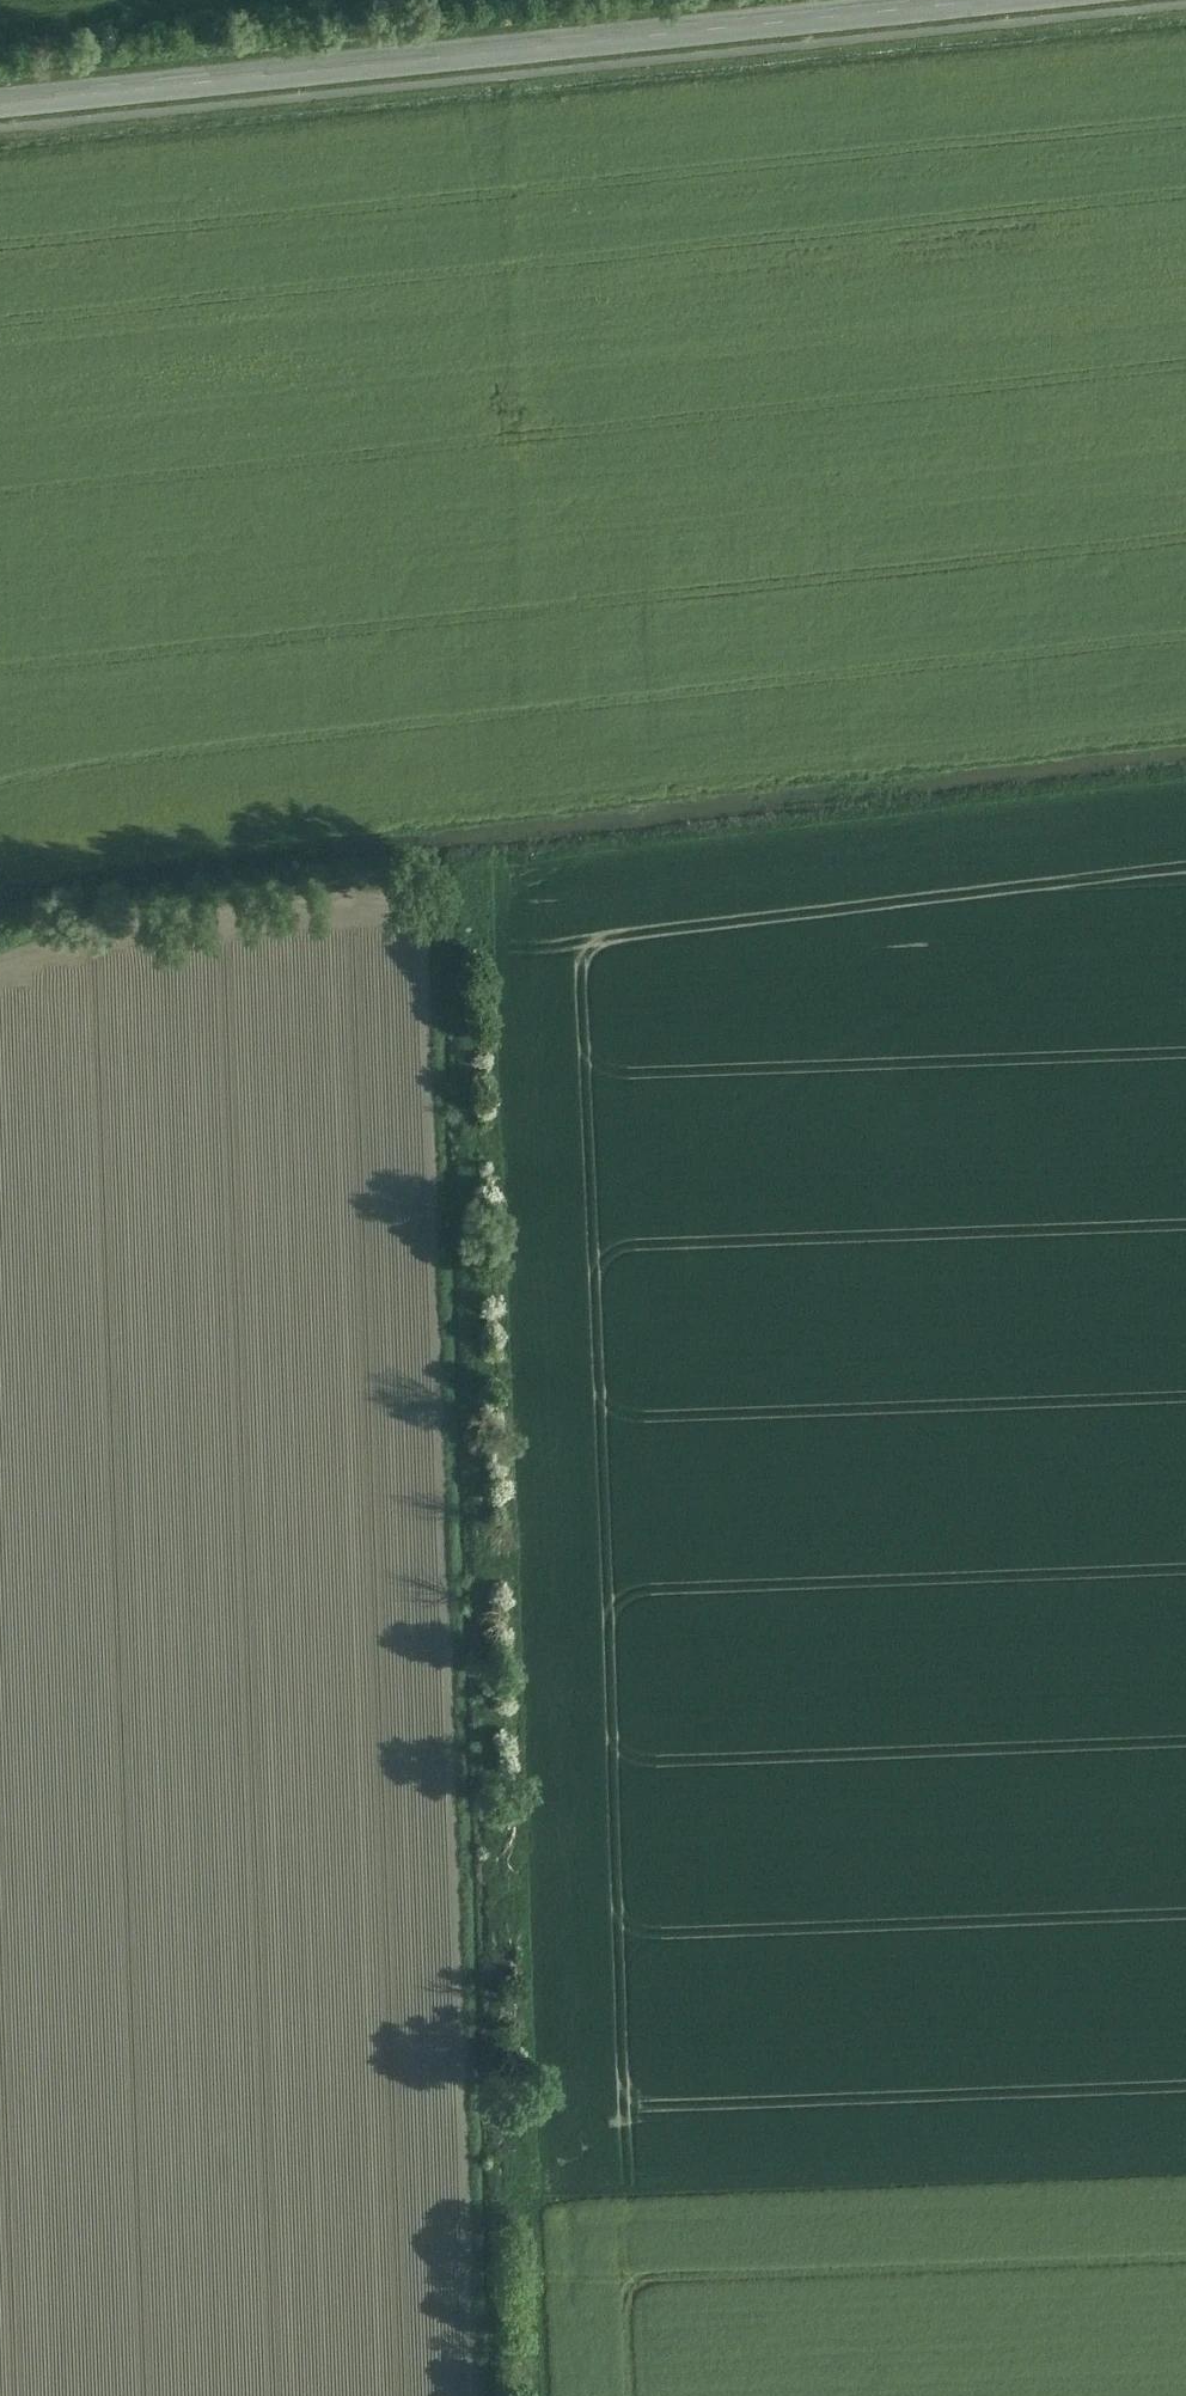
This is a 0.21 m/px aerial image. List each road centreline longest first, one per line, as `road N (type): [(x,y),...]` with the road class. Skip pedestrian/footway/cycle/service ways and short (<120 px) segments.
road 1 (residential): [(0,104),(988,0)]

